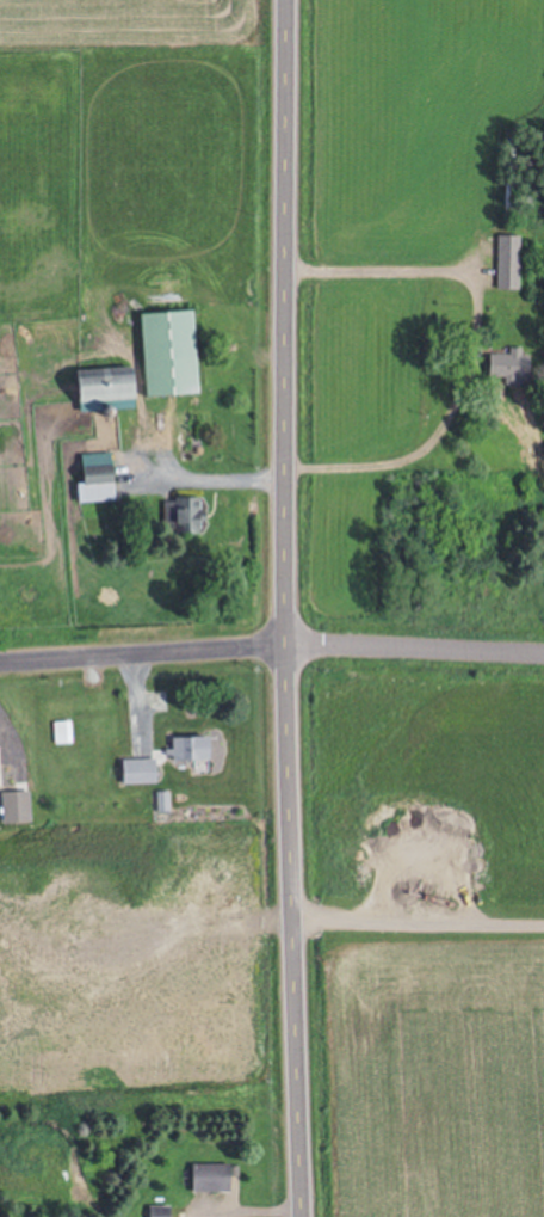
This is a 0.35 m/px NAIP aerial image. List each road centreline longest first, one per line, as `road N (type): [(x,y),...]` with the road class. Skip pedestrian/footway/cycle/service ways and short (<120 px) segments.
road 1 (secondary): [(299,1216),(282,640),(287,0)]
road 2 (residential): [(0,659),(282,640),(543,651)]

